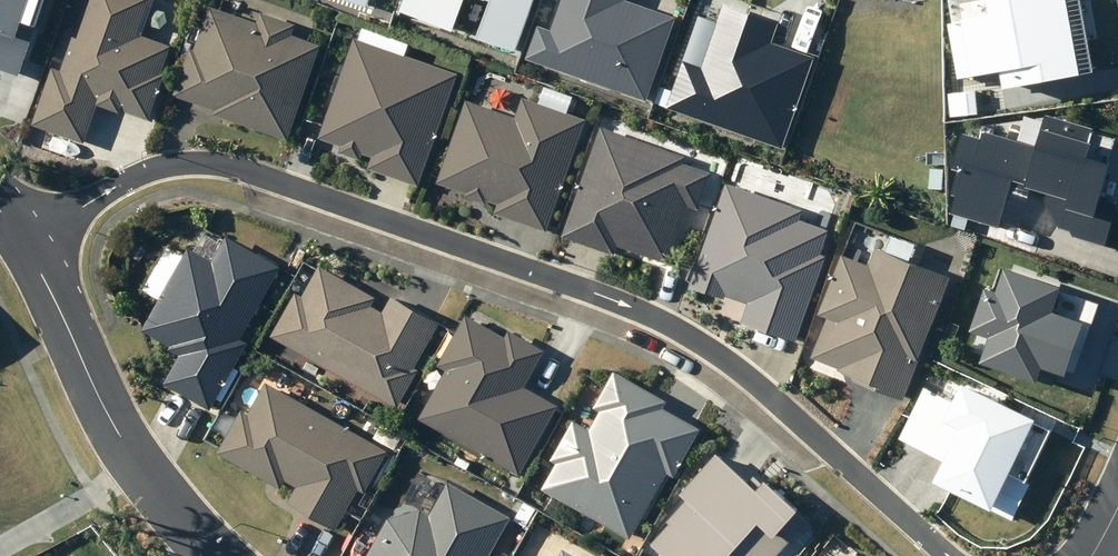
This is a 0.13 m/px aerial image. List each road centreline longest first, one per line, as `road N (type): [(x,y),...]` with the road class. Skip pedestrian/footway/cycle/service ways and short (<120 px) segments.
road 1 (residential): [(21,215),(168,142),(341,198),(684,328),(964,555)]
road 2 (residential): [(251,555),(196,518),(98,387),(21,215)]

